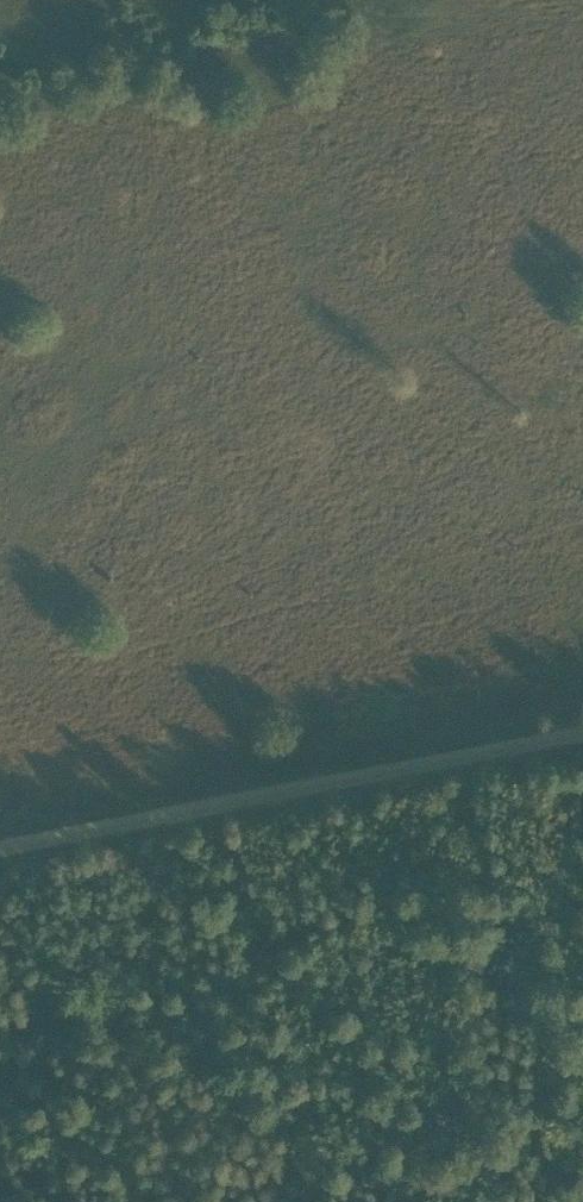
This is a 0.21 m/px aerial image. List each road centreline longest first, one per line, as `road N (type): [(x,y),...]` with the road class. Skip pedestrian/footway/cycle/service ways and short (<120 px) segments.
road 1 (track): [(582,733),(0,851)]

